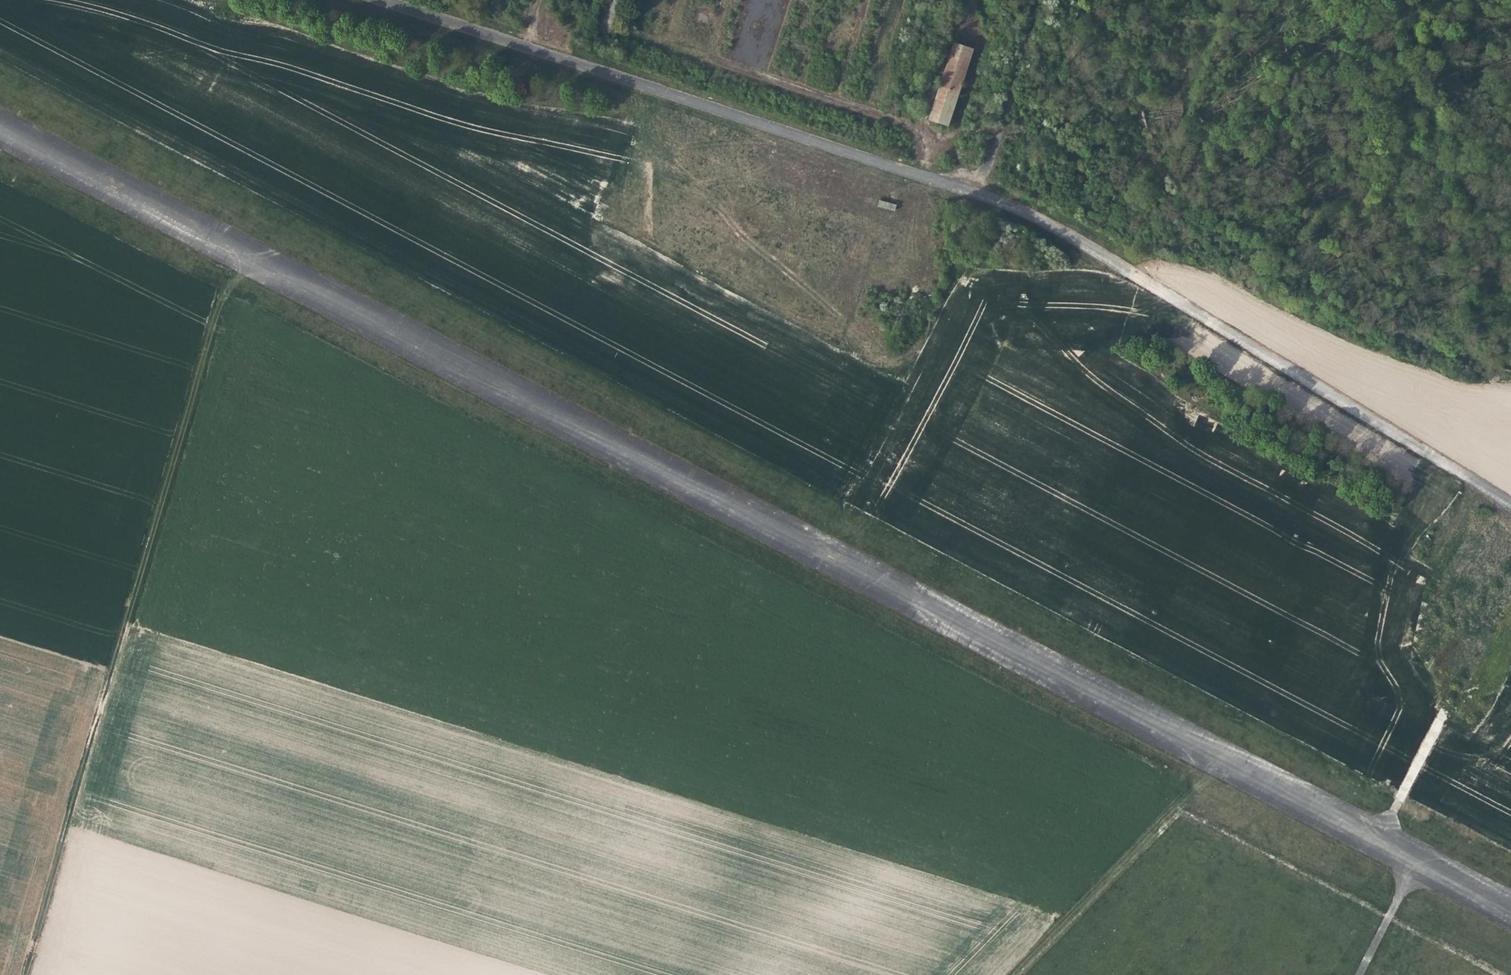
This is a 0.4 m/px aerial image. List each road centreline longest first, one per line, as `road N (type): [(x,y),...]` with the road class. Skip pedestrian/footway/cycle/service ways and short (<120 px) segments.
road 1 (track): [(925,176),(924,136),(900,121),(681,43),(679,0)]
road 2 (track): [(982,194),(1036,0)]

